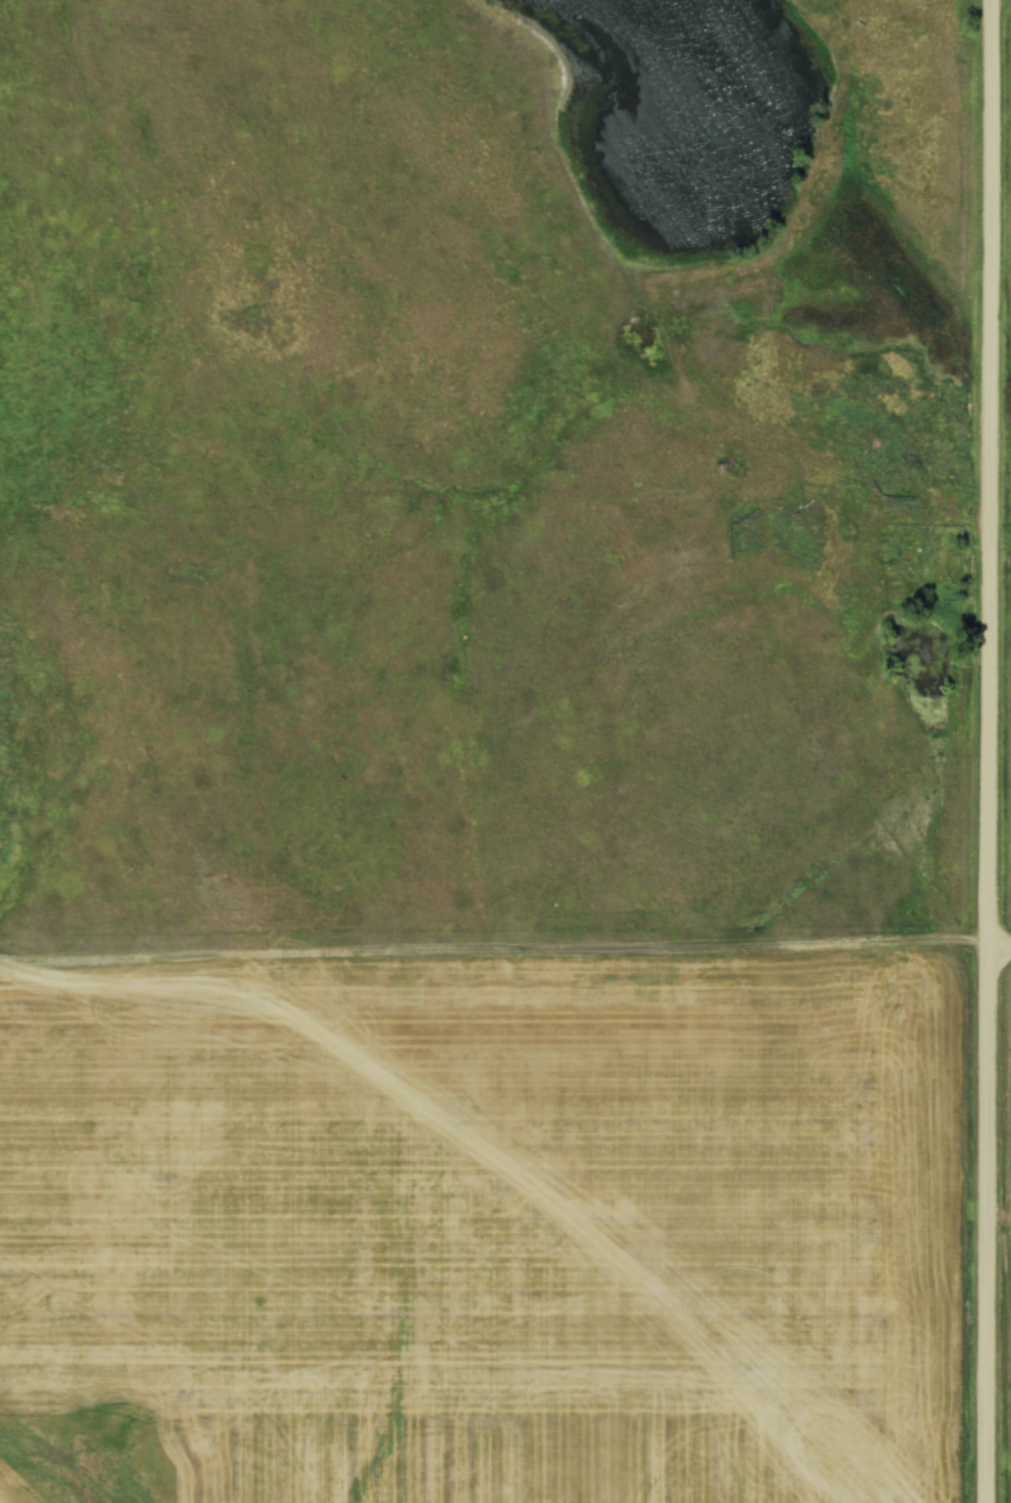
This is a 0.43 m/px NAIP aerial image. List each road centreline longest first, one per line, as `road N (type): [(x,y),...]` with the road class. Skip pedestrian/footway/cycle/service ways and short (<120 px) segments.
road 1 (track): [(1010,949),(0,963)]
road 2 (residential): [(985,948),(988,0)]
road 3 (residential): [(983,1502),(985,948)]

